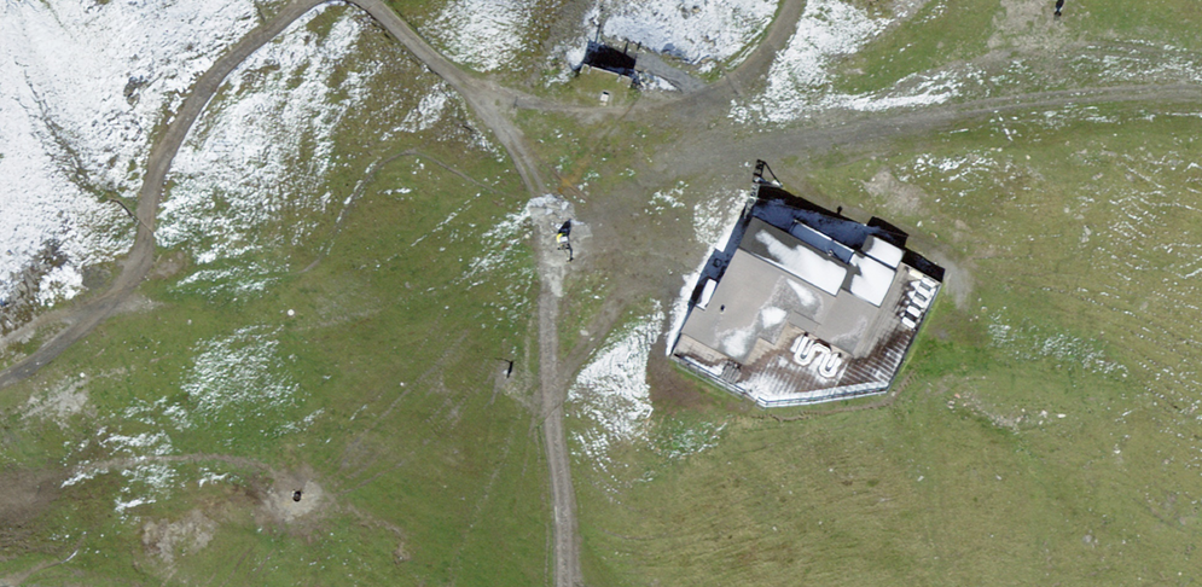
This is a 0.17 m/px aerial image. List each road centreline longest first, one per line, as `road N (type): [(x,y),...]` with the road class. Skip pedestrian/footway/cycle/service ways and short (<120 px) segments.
road 1 (track): [(551,390),(632,277),(748,147),(901,104),(1047,47),(1135,52),(1201,70)]
road 2 (track): [(301,0),(194,106),(121,289),(52,353),(0,381)]
road 3 (track): [(491,110),(549,222),(563,586)]
road 4 (track): [(789,0),(762,62),(662,109),(594,125),(531,110),(491,110)]
road 5 (track): [(491,110),(355,0)]

